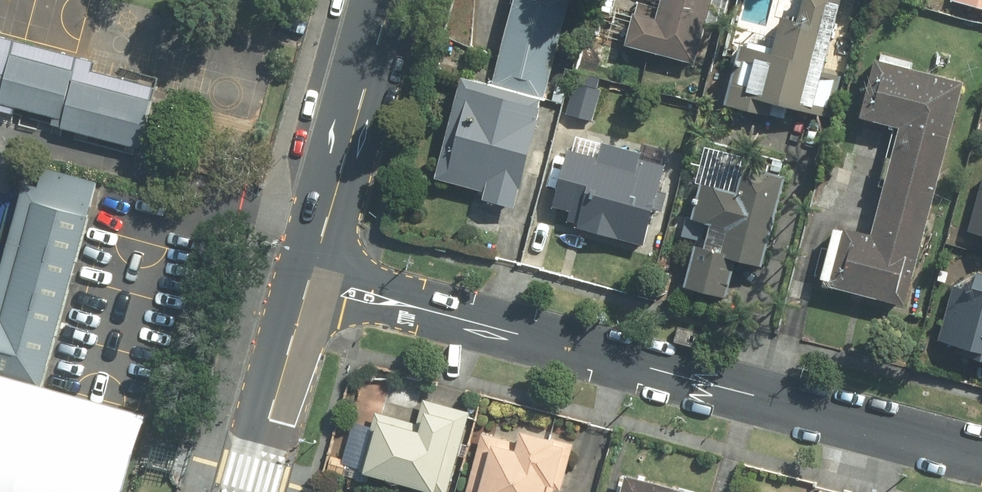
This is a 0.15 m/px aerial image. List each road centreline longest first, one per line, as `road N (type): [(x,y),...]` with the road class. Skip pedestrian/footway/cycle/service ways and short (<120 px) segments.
road 1 (residential): [(313,283),(981,455)]
road 2 (secondary): [(313,283),(389,0)]
road 3 (secondary): [(248,491),(313,283)]

